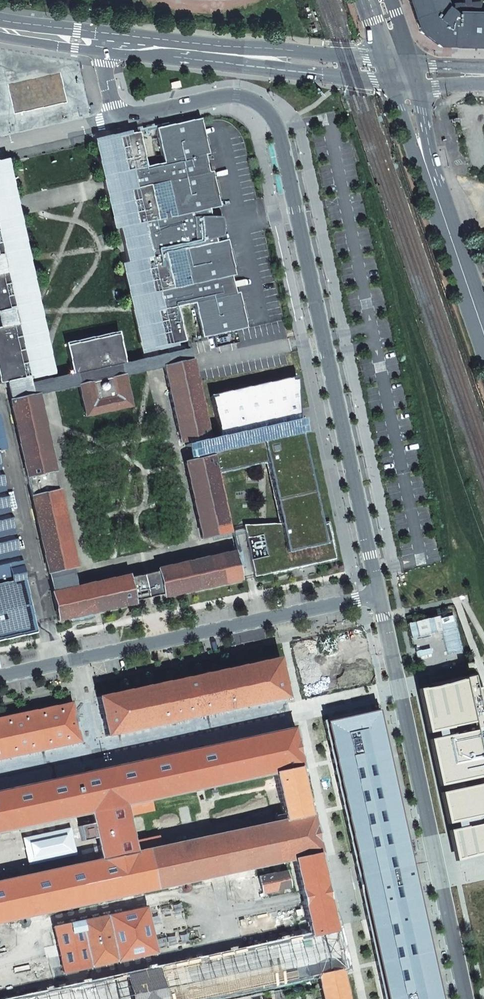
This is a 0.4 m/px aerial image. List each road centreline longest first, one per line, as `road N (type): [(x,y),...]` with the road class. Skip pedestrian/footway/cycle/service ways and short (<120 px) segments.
road 1 (residential): [(379,594),(277,126),(260,104),(236,96),(118,119),(106,40)]
road 2 (residential): [(466,998),(379,594)]
road 3 (residential): [(379,594),(0,675)]
road 4 (tertiary): [(398,72),(106,40)]
road 5 (secondary): [(483,328),(398,72)]

